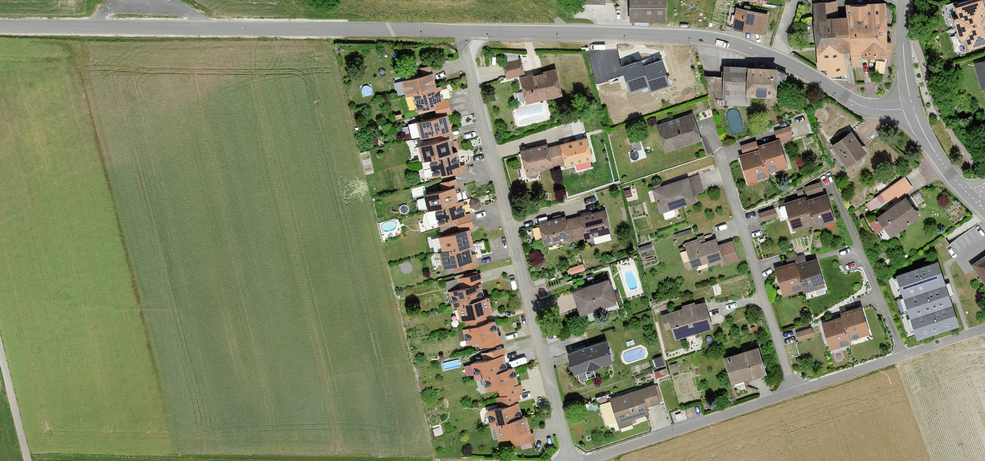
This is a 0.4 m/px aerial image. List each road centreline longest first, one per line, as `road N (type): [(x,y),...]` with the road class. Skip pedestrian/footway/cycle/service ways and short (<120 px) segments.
road 1 (tertiary): [(0,25),(467,33)]
road 2 (tertiary): [(467,33),(694,35),(775,58),(872,110),(914,113)]
road 3 (residential): [(564,460),(467,33)]
road 4 (residential): [(792,392),(720,155),(791,123)]
road 5 (residential): [(792,392),(590,460)]
road 6 (residential): [(984,326),(792,392)]

